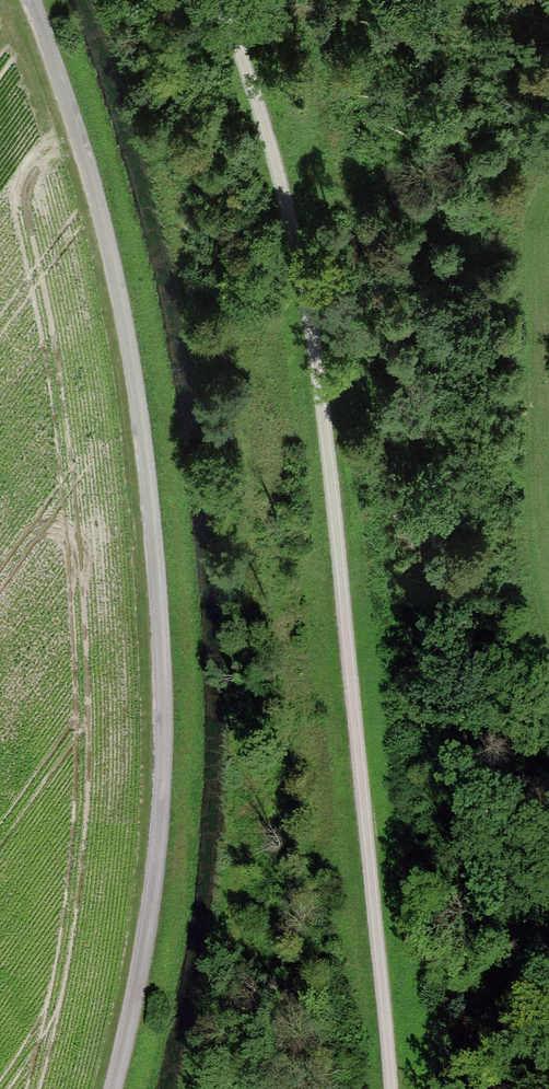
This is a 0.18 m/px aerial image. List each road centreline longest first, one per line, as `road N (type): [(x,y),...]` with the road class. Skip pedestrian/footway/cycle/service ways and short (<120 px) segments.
road 1 (track): [(100,1088),(144,917),(154,779),(138,470),(100,231),(25,0)]
road 2 (track): [(220,0),(254,96),(314,342),(397,951),(397,1088)]

